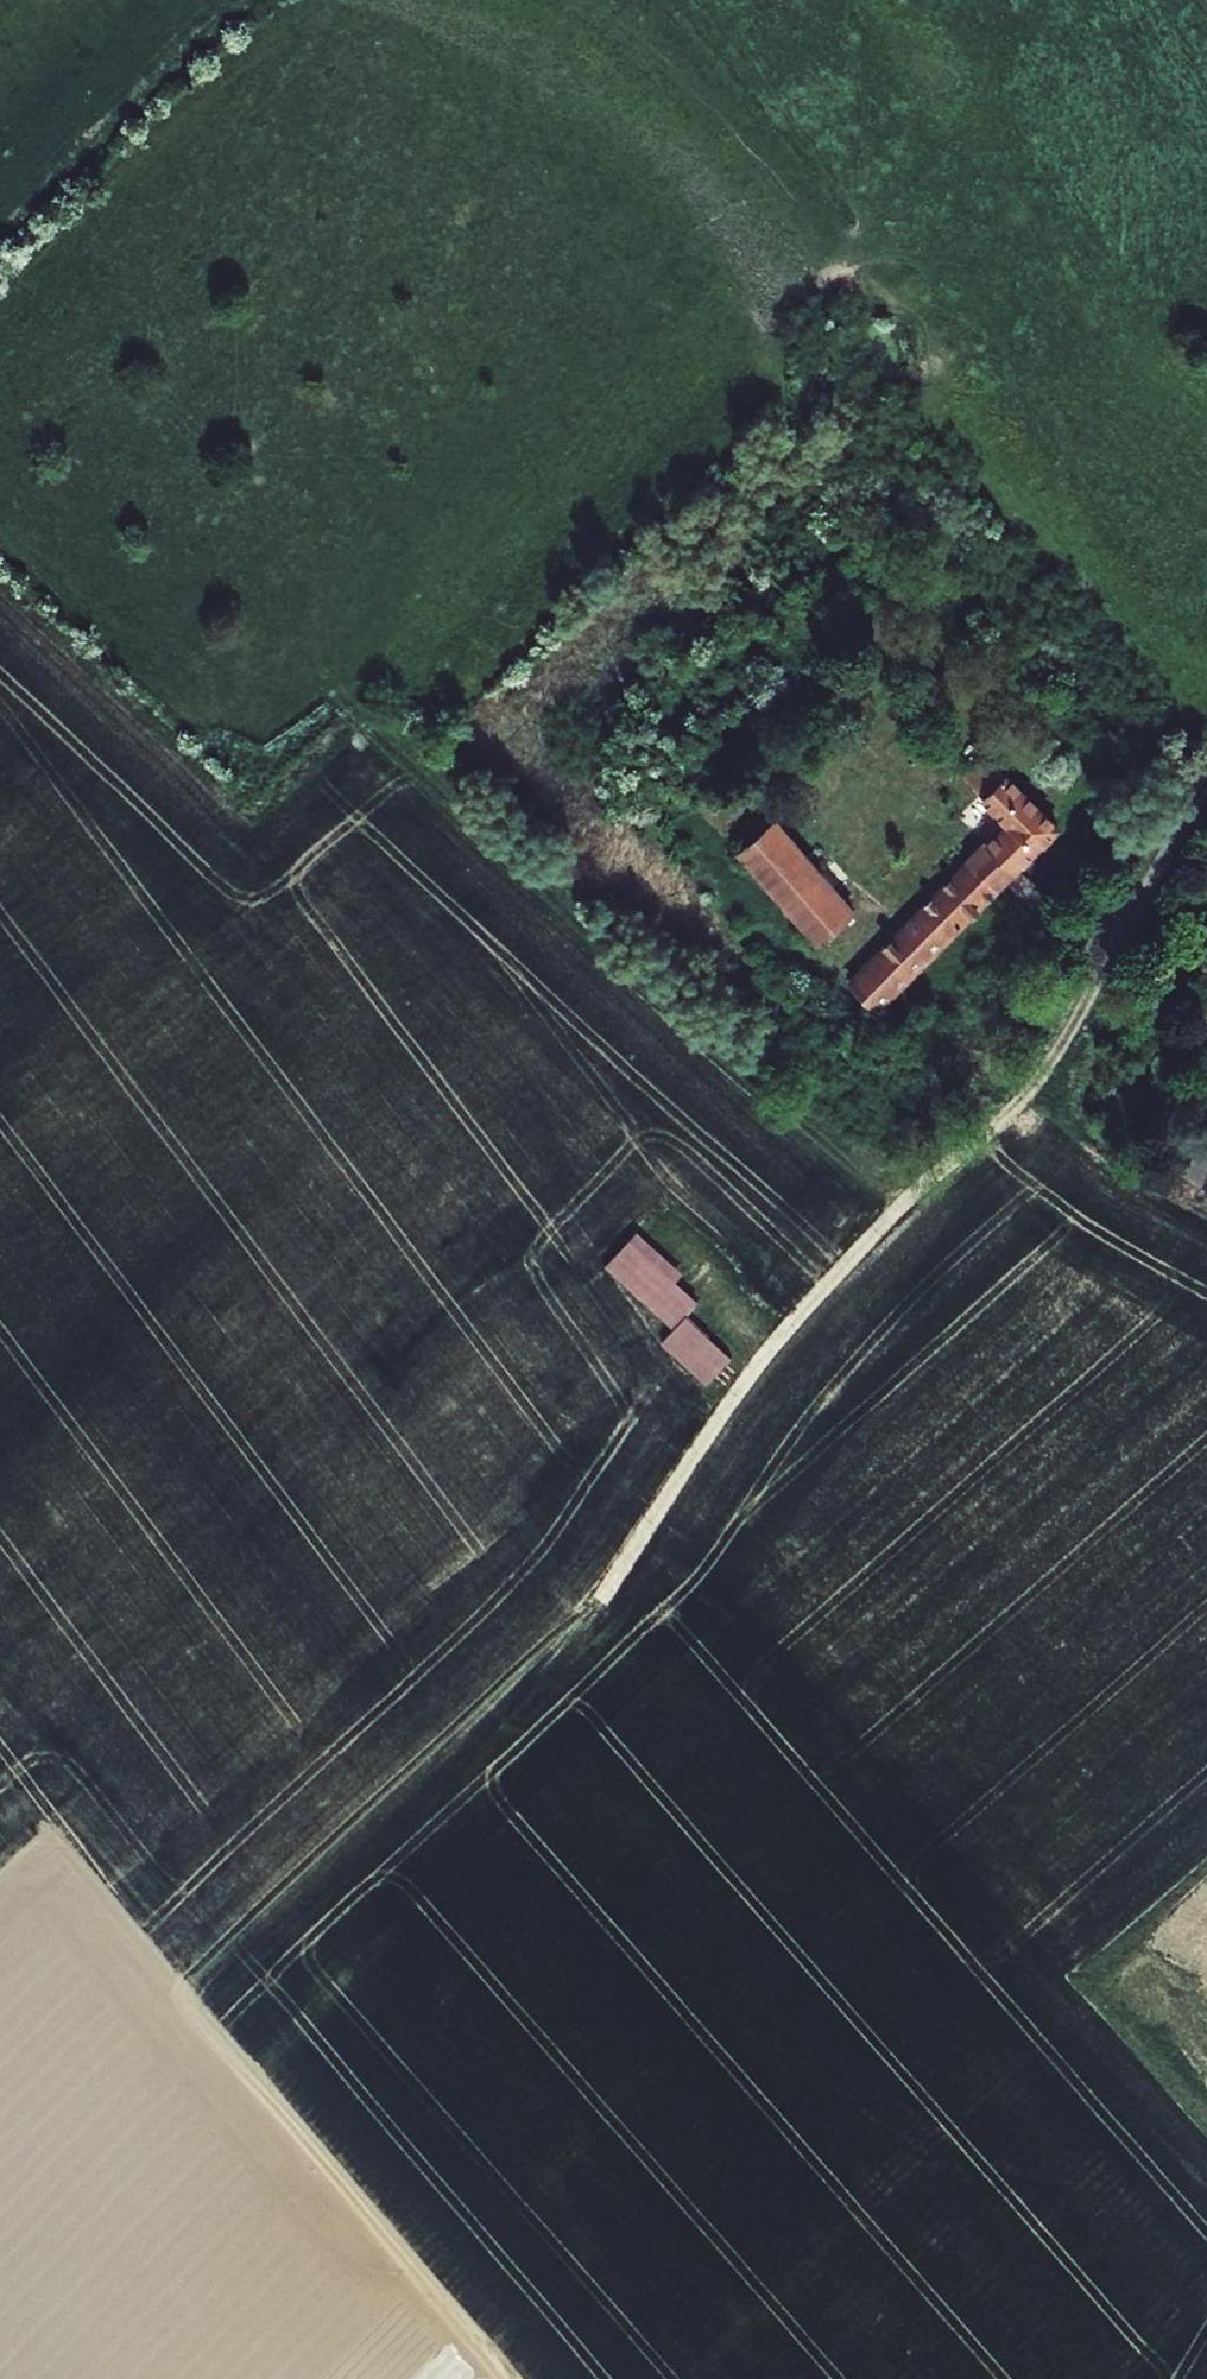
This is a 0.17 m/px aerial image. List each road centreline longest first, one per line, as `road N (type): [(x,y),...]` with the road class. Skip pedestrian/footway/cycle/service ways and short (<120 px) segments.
road 1 (track): [(505,2378),(261,2089),(272,2053),(589,1612),(720,1407),(896,1208),(973,1149),(1025,1094),(1125,942),(1206,785)]

